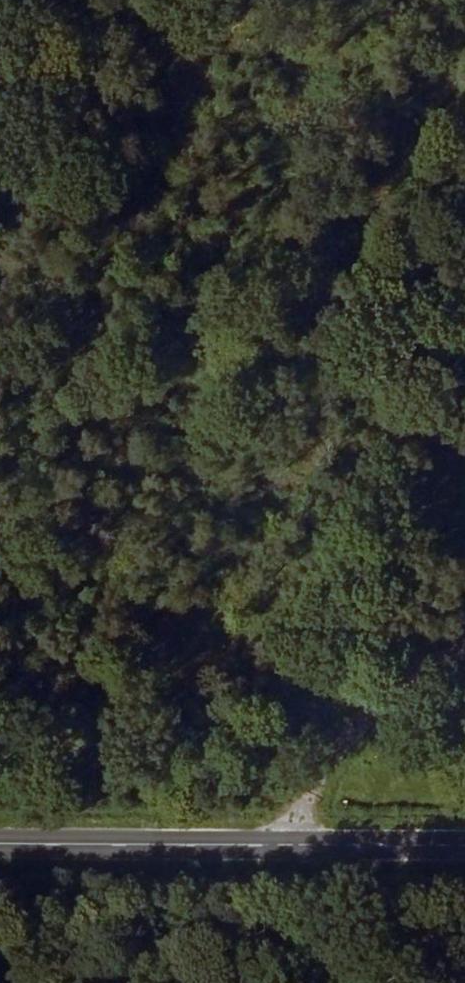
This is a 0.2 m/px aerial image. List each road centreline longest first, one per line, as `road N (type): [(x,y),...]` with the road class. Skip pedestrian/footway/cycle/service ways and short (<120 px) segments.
road 1 (primary): [(464,847),(0,845)]

